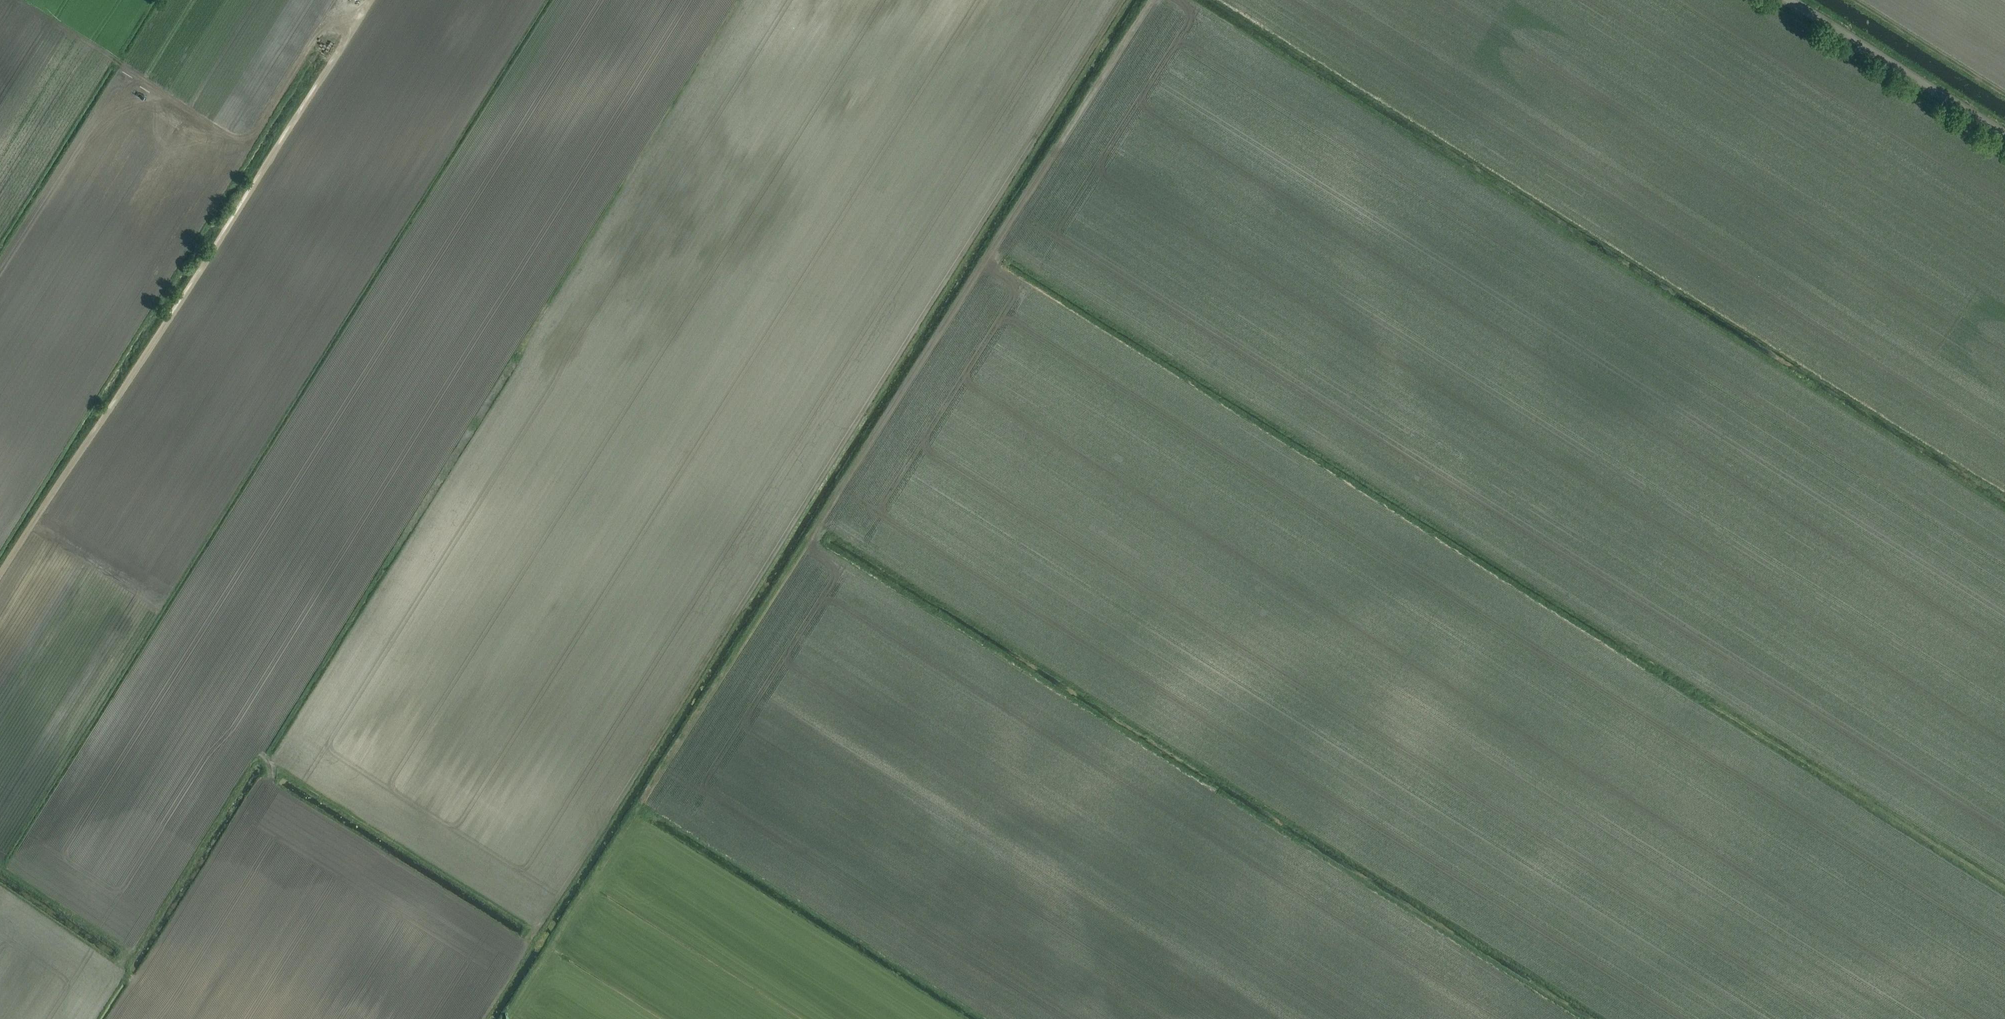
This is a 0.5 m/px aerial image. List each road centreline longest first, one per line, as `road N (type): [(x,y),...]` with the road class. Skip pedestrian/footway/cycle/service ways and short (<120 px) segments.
road 1 (track): [(368,0),(0,579)]
road 2 (unclassified): [(2004,135),(1789,0)]

